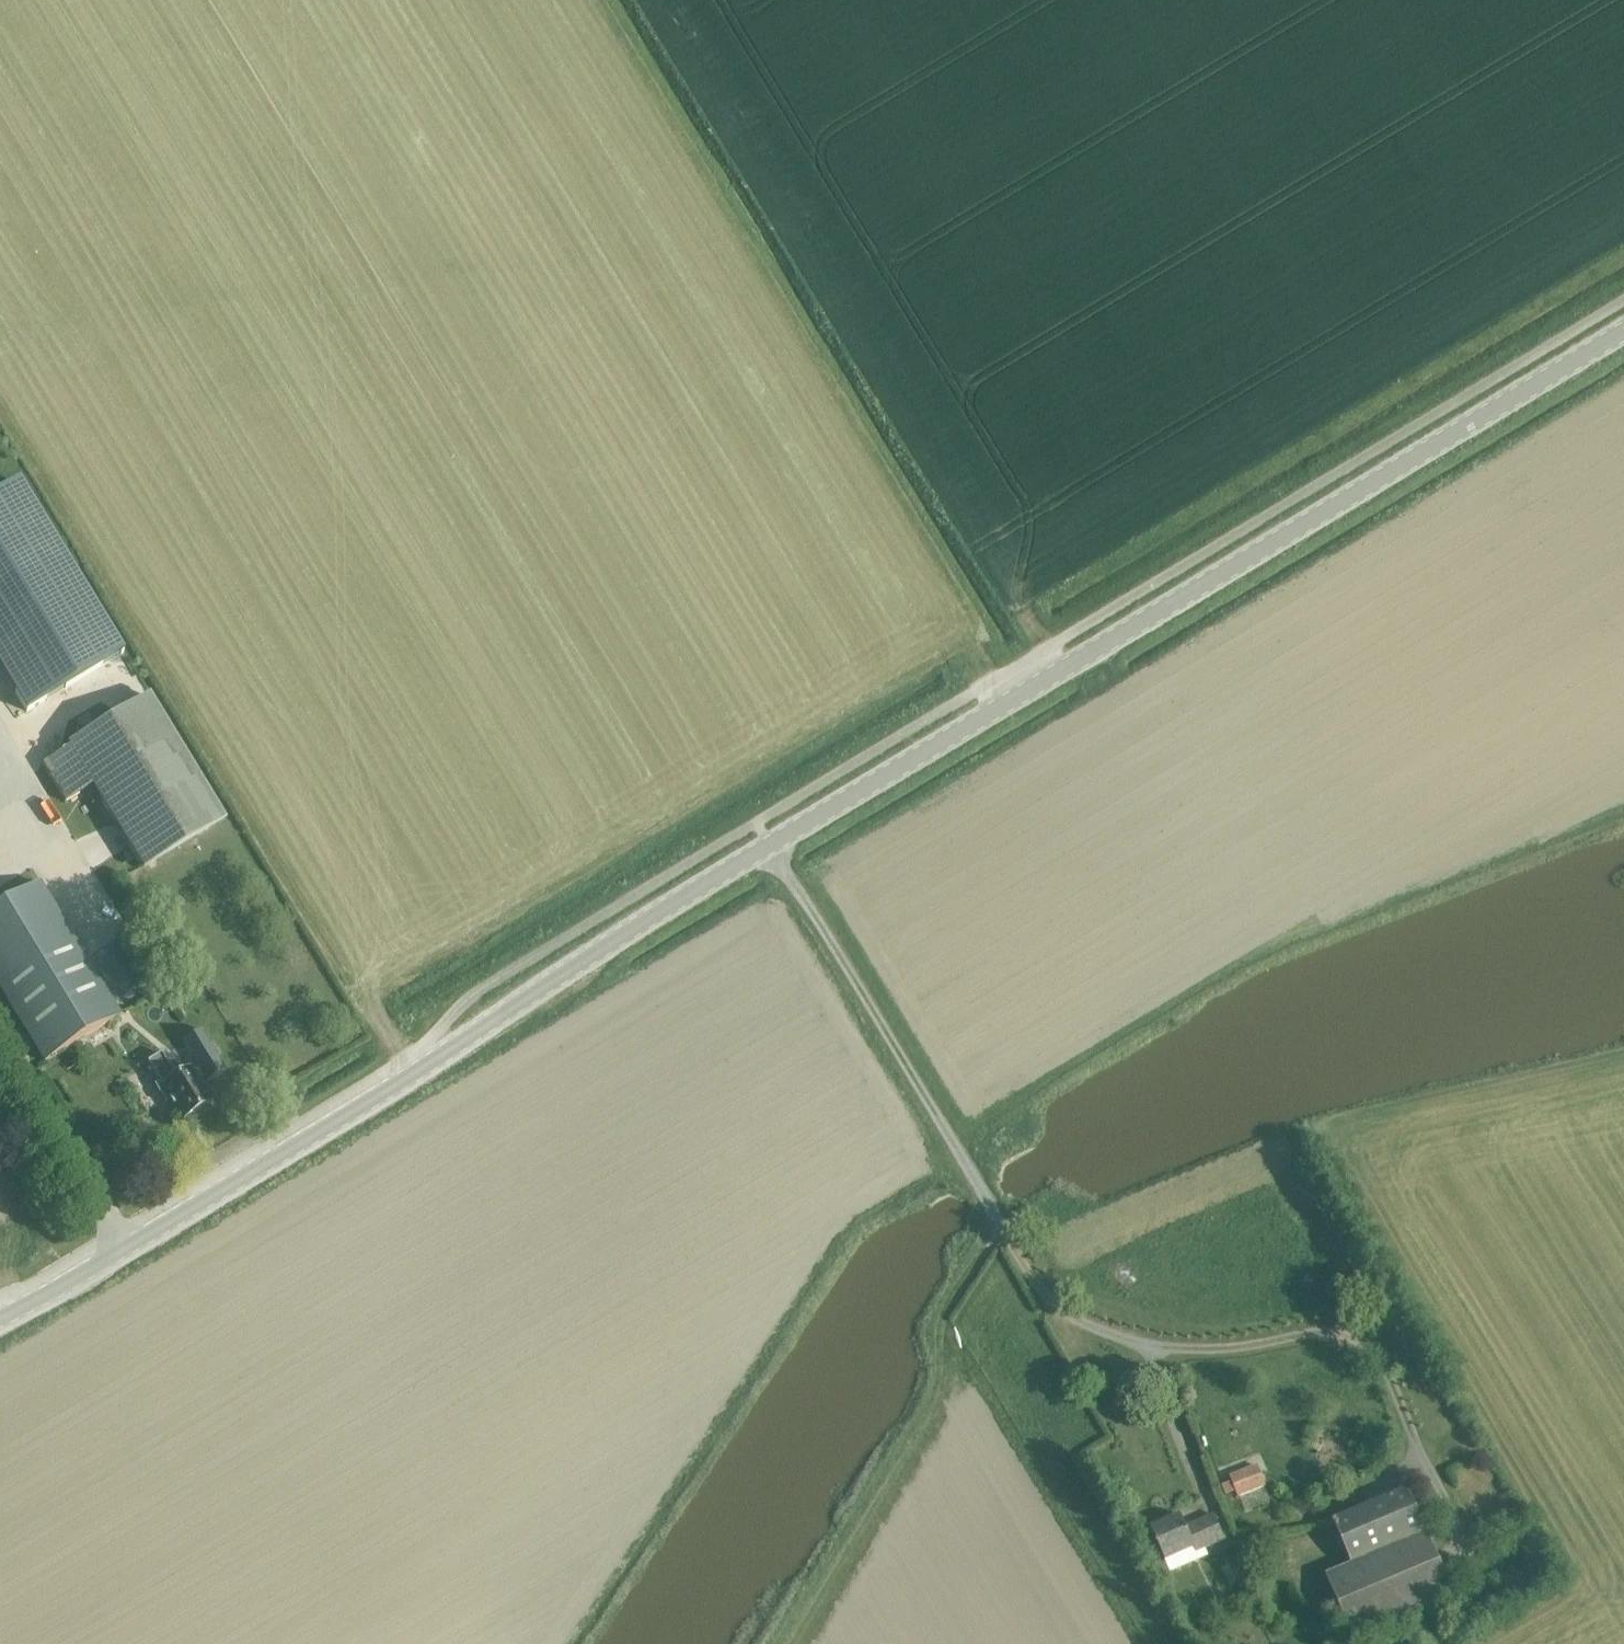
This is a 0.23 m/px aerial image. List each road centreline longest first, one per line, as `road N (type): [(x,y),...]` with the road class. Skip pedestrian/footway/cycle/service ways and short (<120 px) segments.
road 1 (tertiary): [(0,1317),(407,1080),(505,1009),(768,846),(1623,331)]

